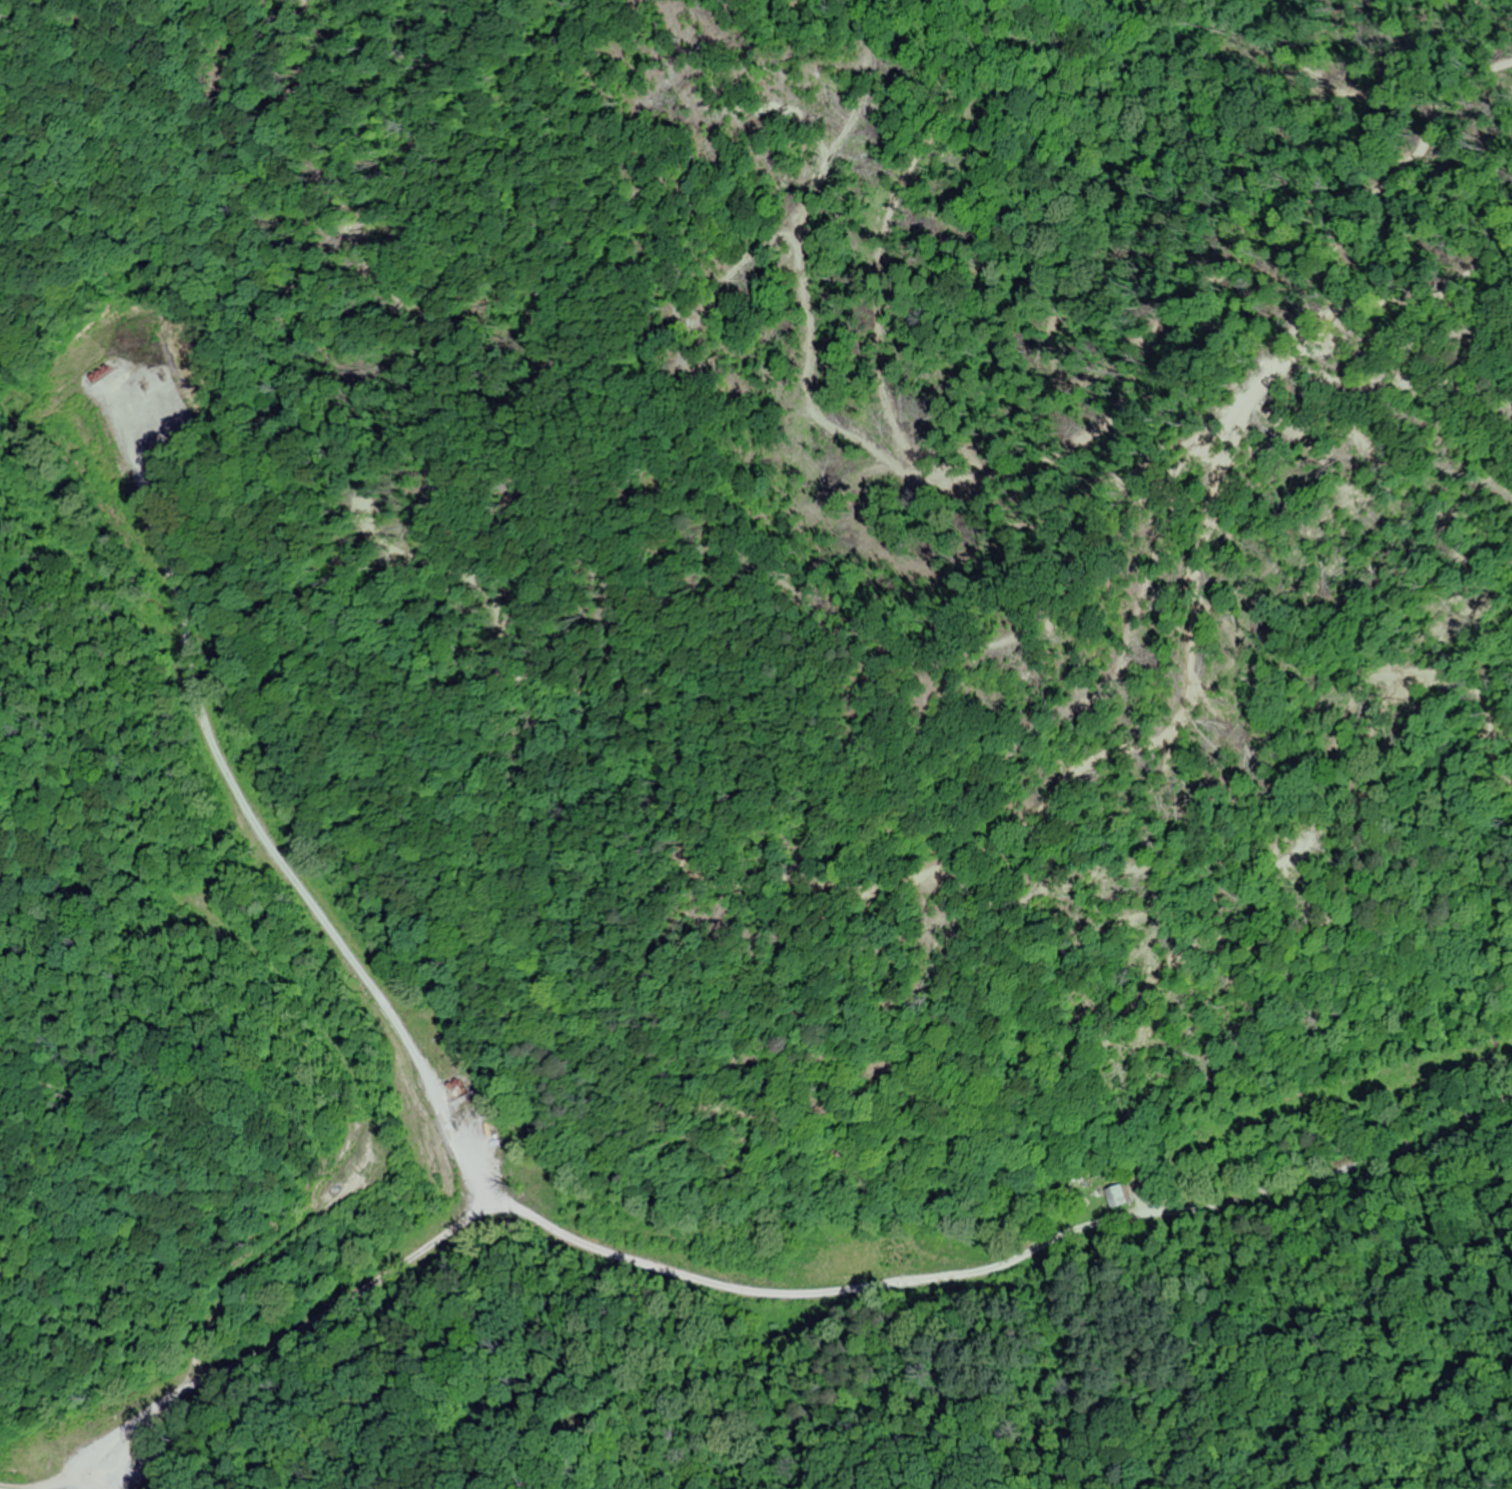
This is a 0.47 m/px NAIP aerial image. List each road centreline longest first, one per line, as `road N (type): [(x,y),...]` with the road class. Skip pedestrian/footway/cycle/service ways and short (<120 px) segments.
road 1 (residential): [(1511,1095),(1440,1148),(1297,1226),(1168,1257),(1043,1263)]

